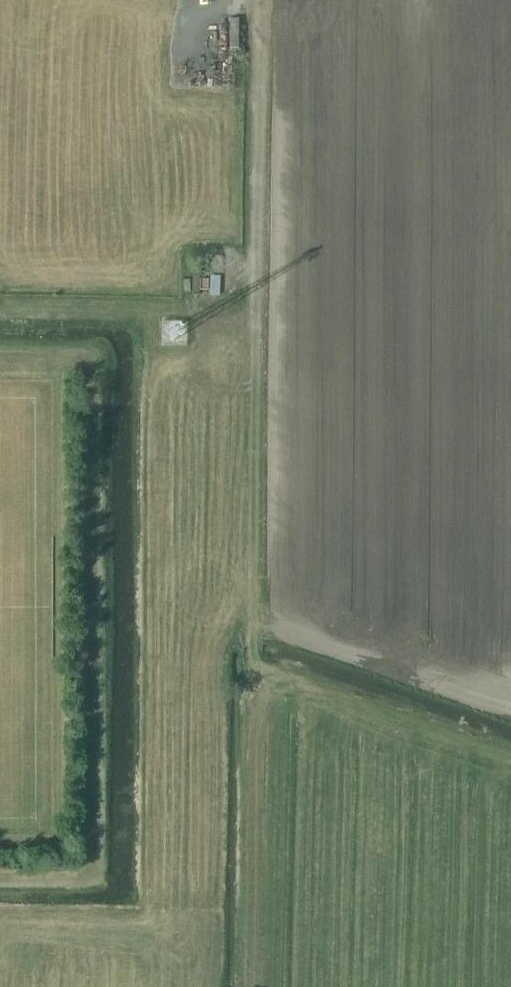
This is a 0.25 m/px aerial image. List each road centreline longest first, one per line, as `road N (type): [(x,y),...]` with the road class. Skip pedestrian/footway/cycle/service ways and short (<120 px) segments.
road 1 (track): [(252,889),(257,0)]

